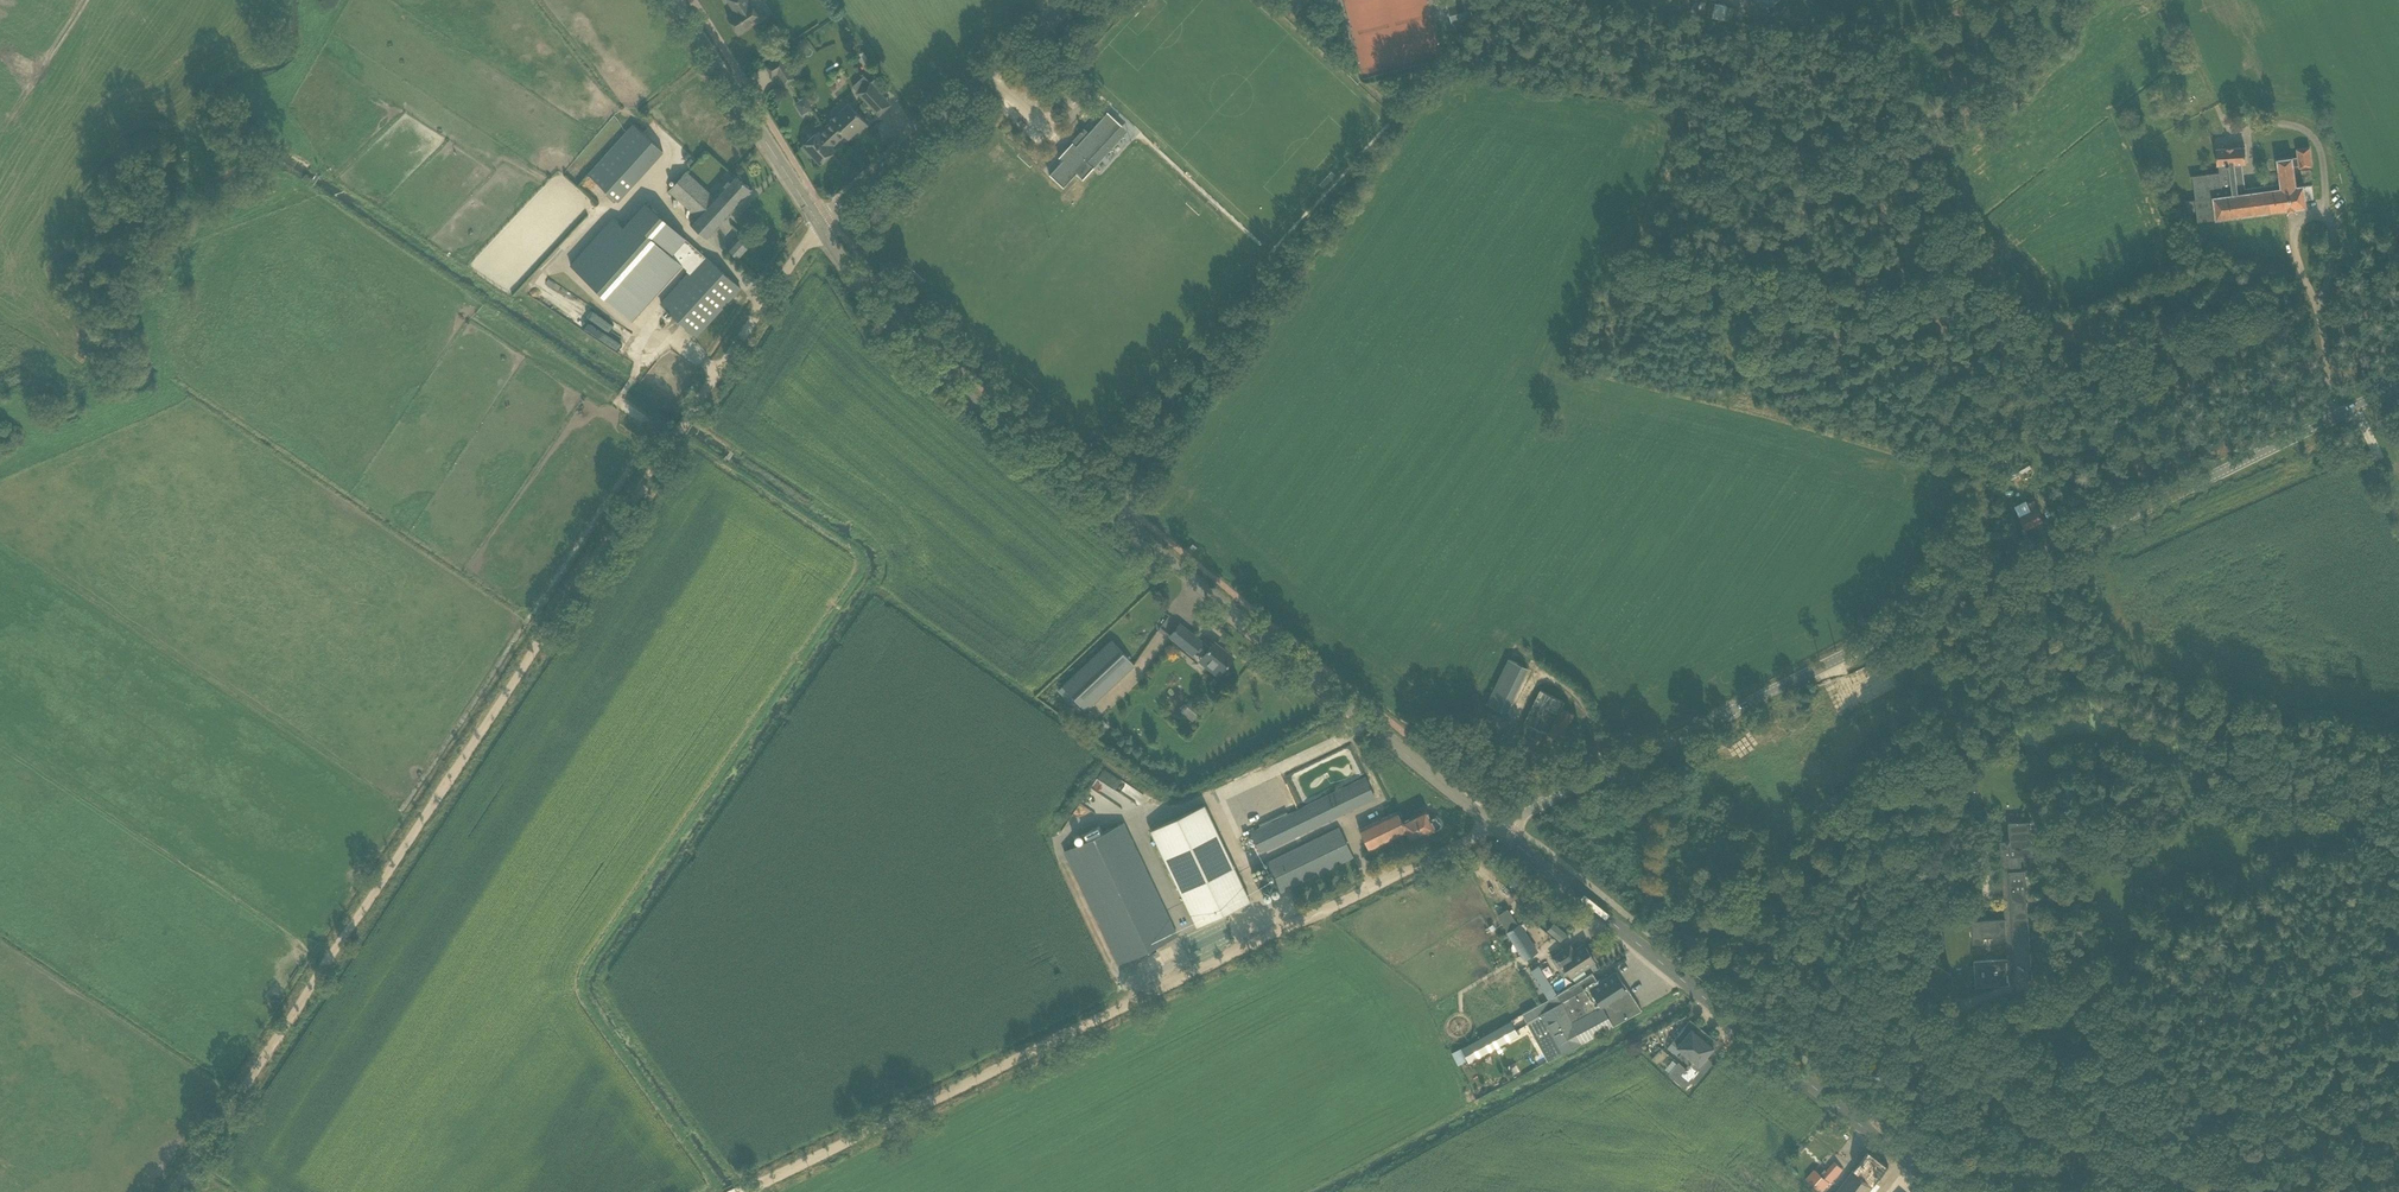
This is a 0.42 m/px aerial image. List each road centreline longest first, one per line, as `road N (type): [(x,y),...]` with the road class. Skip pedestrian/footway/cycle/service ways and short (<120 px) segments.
road 1 (unclassified): [(1494,827),(2398,384)]
road 2 (track): [(170,1191),(679,433)]
road 3 (tertiary): [(1494,827),(922,358),(819,225)]
road 4 (track): [(744,1191),(1494,827)]
road 5 (tertiary): [(1942,1191),(1494,827)]
road 6 (tertiary): [(819,225),(1073,0)]
road 7 (tertiary): [(819,225),(677,0)]
road 8 (unclassified): [(679,433),(819,225)]

